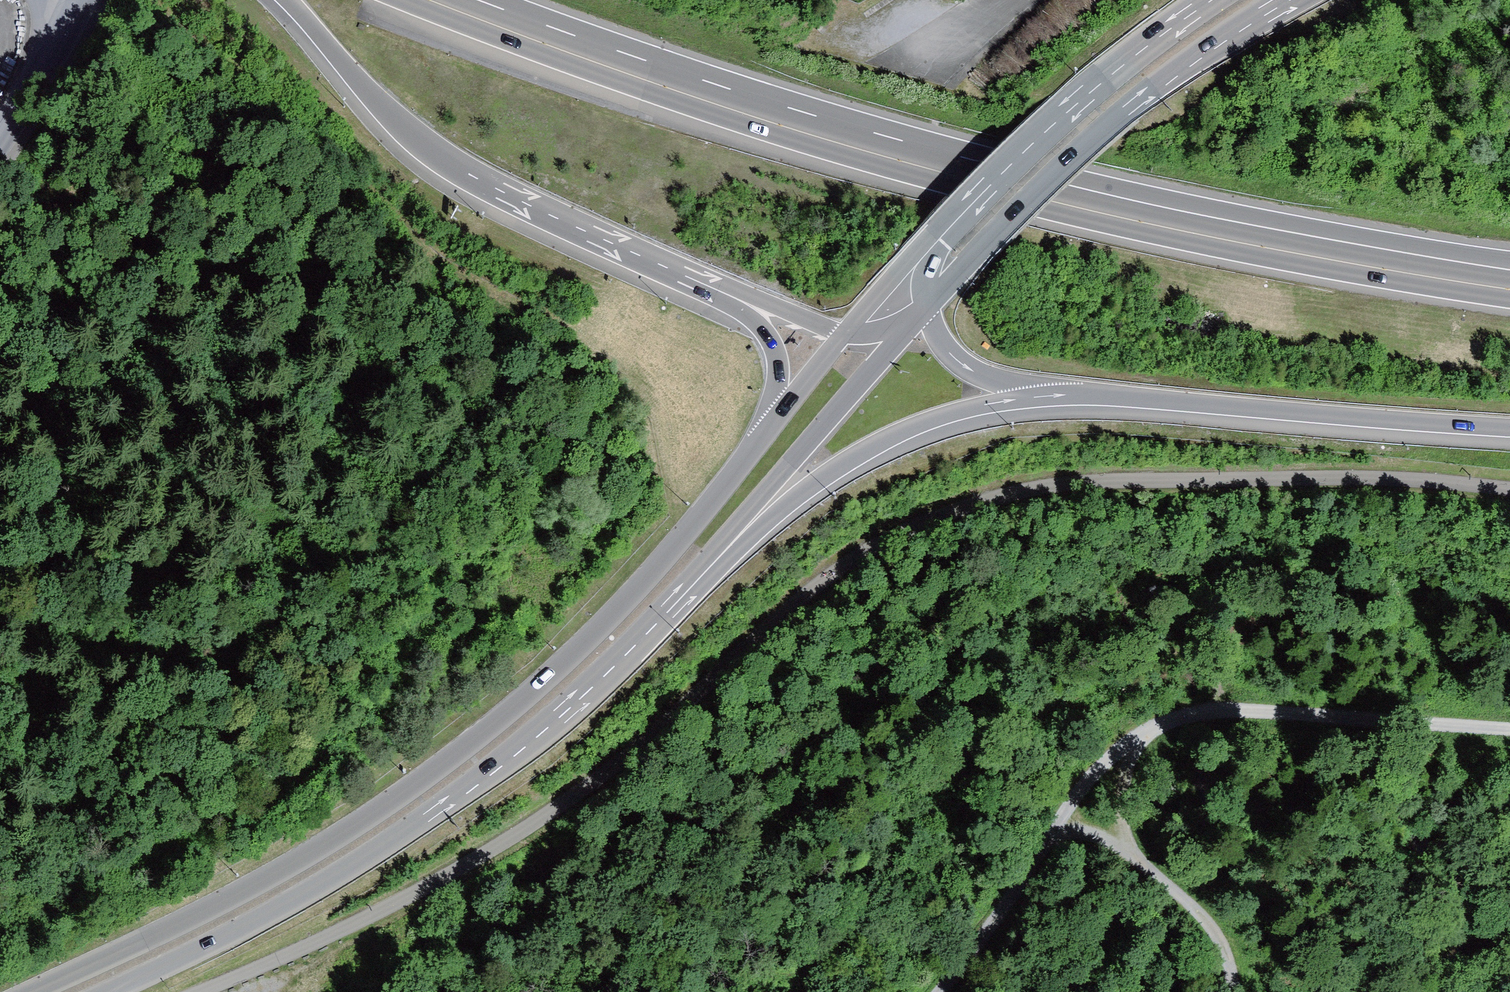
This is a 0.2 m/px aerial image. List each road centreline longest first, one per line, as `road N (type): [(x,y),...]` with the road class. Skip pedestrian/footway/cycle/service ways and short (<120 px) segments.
road 1 (trunk): [(1496,285),(1301,254),(943,170),(679,91),(428,0)]
road 2 (primary): [(767,433),(632,592),(494,724),(280,870),(42,991)]
road 3 (primary): [(108,991),(301,896),(463,791),(563,713),(731,541)]
road 4 (trunk): [(285,0),(370,97),(442,158),(741,299)]
road 5 (track): [(1052,832),(1090,775),(1179,717),(1234,710),(1509,728)]
road 6 (primary): [(928,306),(1120,115),(1288,0)]
road 7 (trunk): [(1061,396),(1509,430)]
road 8 (trunk): [(731,541),(926,423),(1061,396)]
road 9 (primary): [(1205,0),(1086,92),(939,236)]
road 10 (track): [(1237,991),(1219,931),(1188,898),(1102,835),(1052,832)]
road 11 (primary): [(731,541),(899,337)]
road 12 (track): [(1052,832),(938,991)]
road 13 (trunk): [(928,306),(959,360),(1061,396)]
road 14 (residential): [(82,0),(0,130)]
road 15 (trunk): [(741,299),(777,358),(767,433)]
road 16 (primary): [(939,236),(845,333)]
road 17 (primary): [(845,333),(767,433)]

